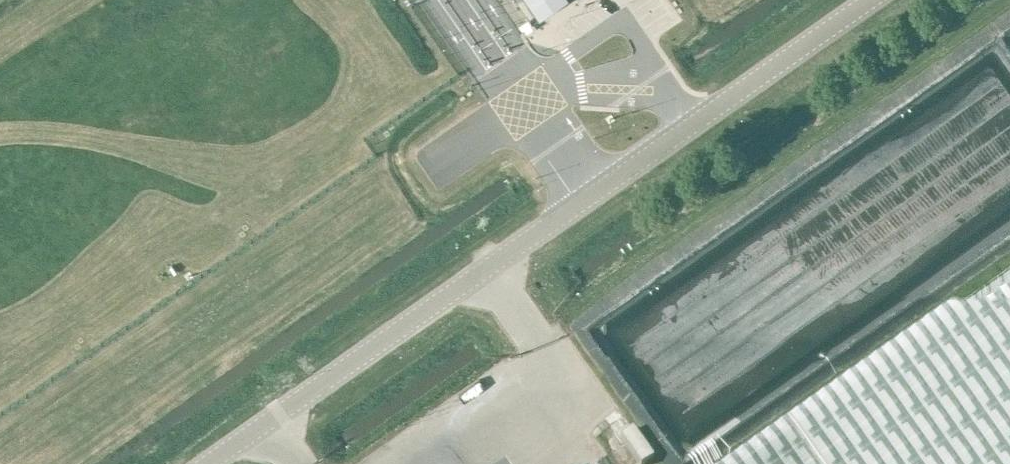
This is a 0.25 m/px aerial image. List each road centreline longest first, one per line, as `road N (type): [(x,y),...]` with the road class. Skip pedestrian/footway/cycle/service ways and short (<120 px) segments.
road 1 (unclassified): [(212,463),(875,0)]

